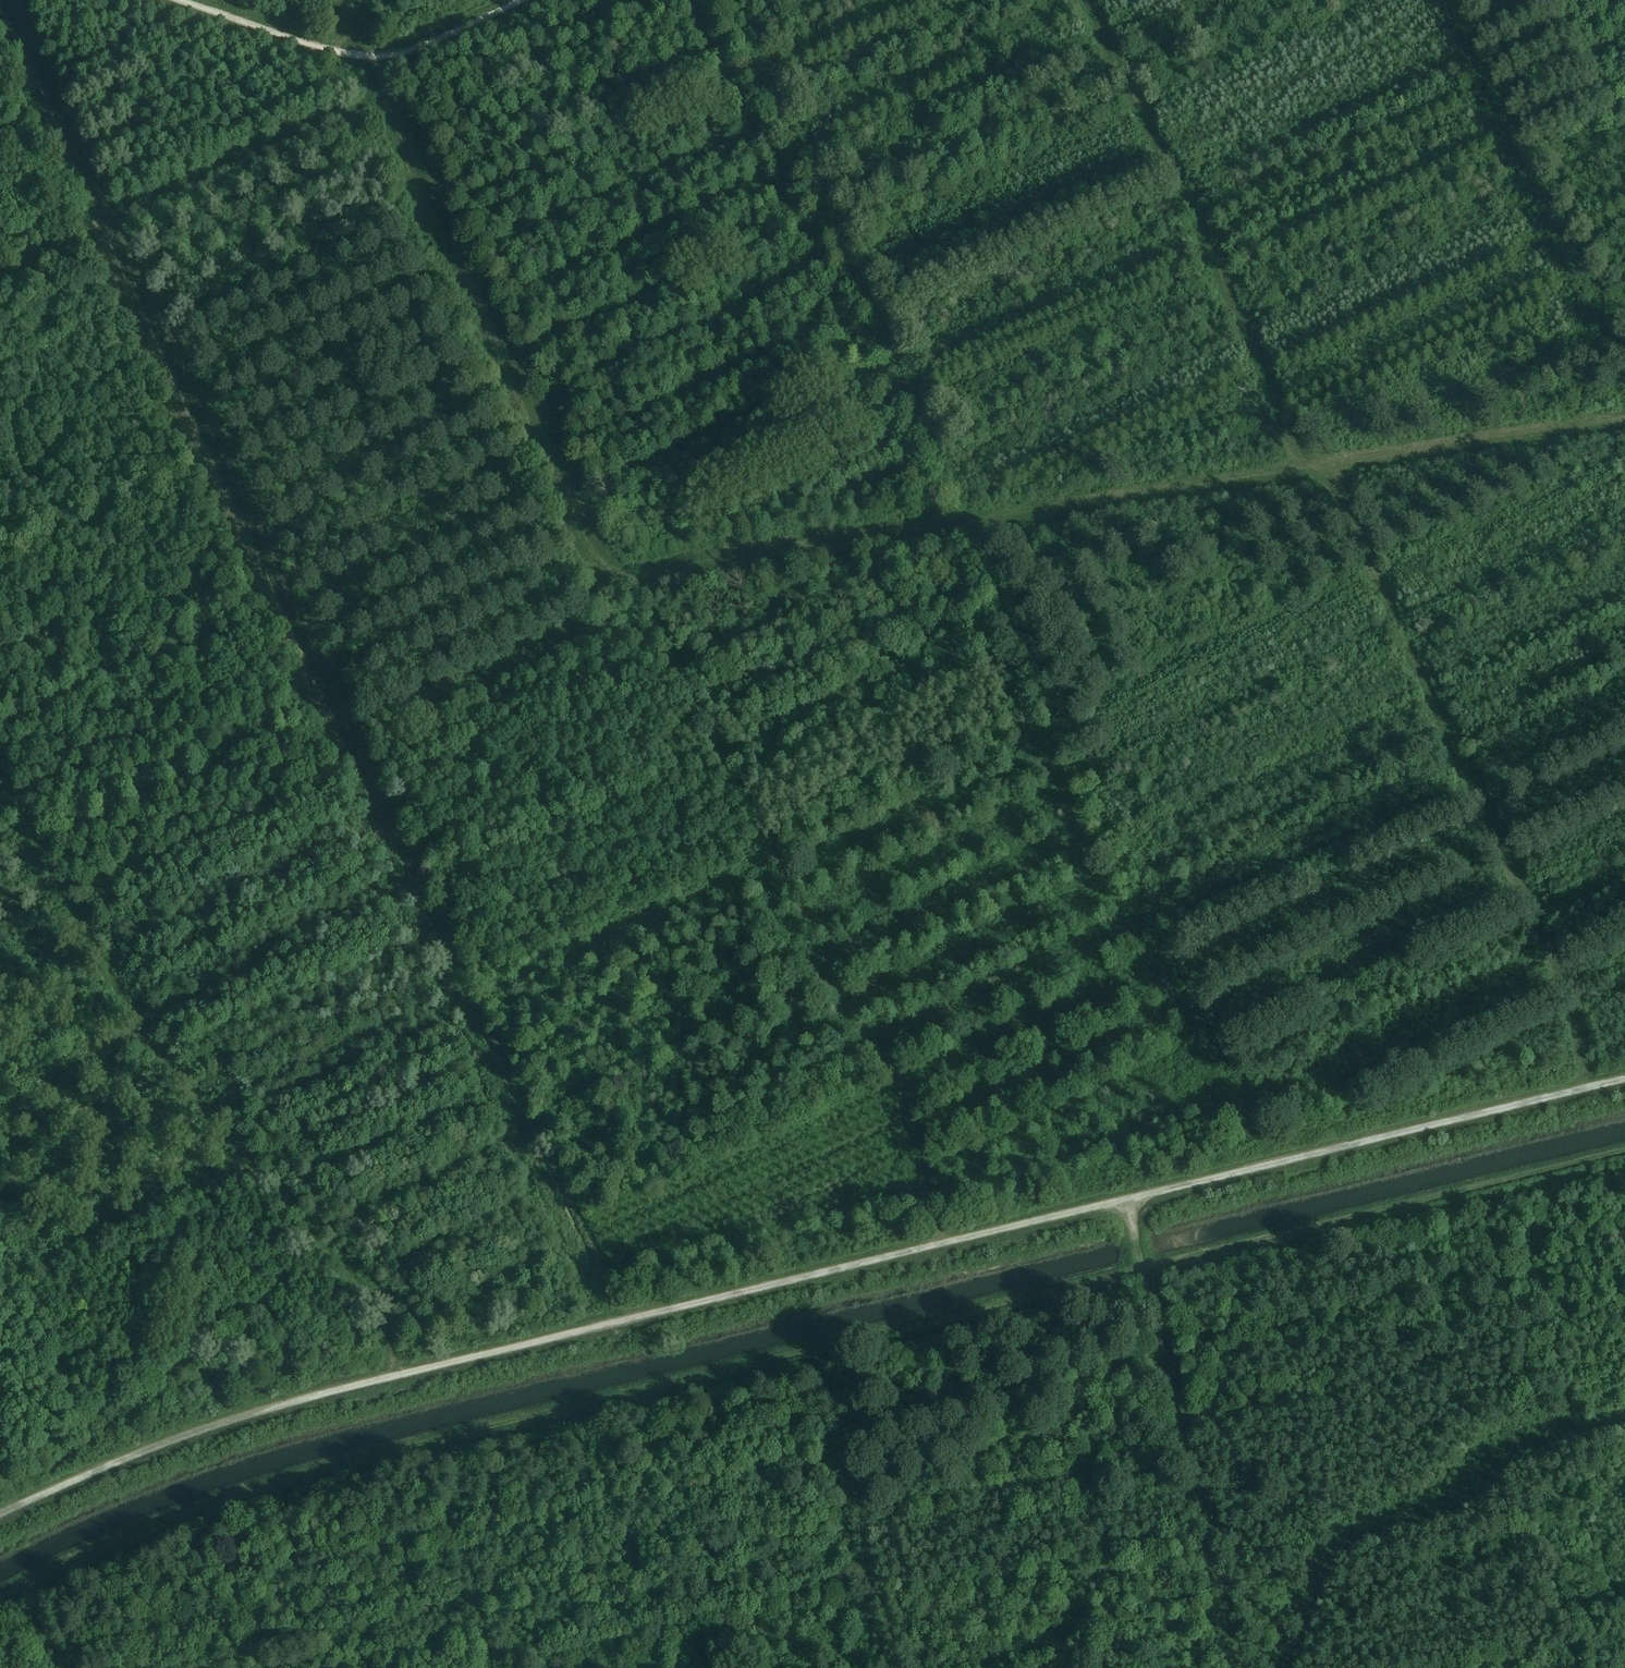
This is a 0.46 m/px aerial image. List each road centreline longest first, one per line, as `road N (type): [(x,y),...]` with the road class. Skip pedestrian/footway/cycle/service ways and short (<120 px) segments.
road 1 (track): [(1624,1150),(257,1487),(0,1593)]
road 2 (track): [(0,1513),(212,1423),(1624,1078)]
road 3 (track): [(1624,418),(618,576),(590,545),(457,251),(388,131),(373,78),(382,57)]
road 4 (track): [(406,1375),(378,1313),(144,1033),(0,760)]
road 5 (track): [(936,1245),(891,1075),(635,576)]
road 6 (track): [(1585,1087),(1559,972),(1327,464)]
road 7 (track): [(1304,468),(1241,317),(1086,0)]
road 8 (track): [(0,270),(374,97)]
road 9 (track): [(522,0),(382,57),(330,51),(182,0)]

